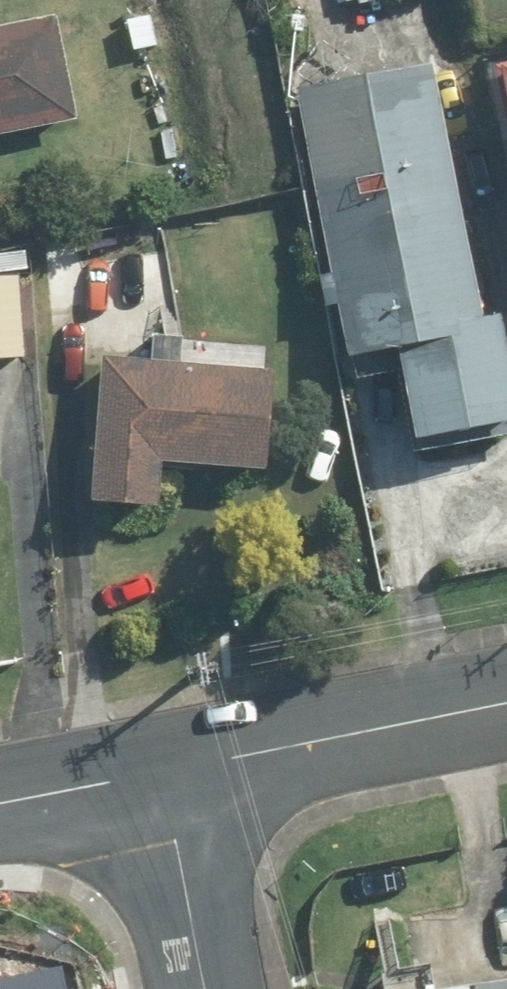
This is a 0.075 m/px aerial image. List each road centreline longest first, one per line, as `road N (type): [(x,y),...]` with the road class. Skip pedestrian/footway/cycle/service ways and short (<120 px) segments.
road 1 (residential): [(506,704),(161,774)]
road 2 (residential): [(161,774),(204,988)]
road 3 (residential): [(161,774),(0,805)]

